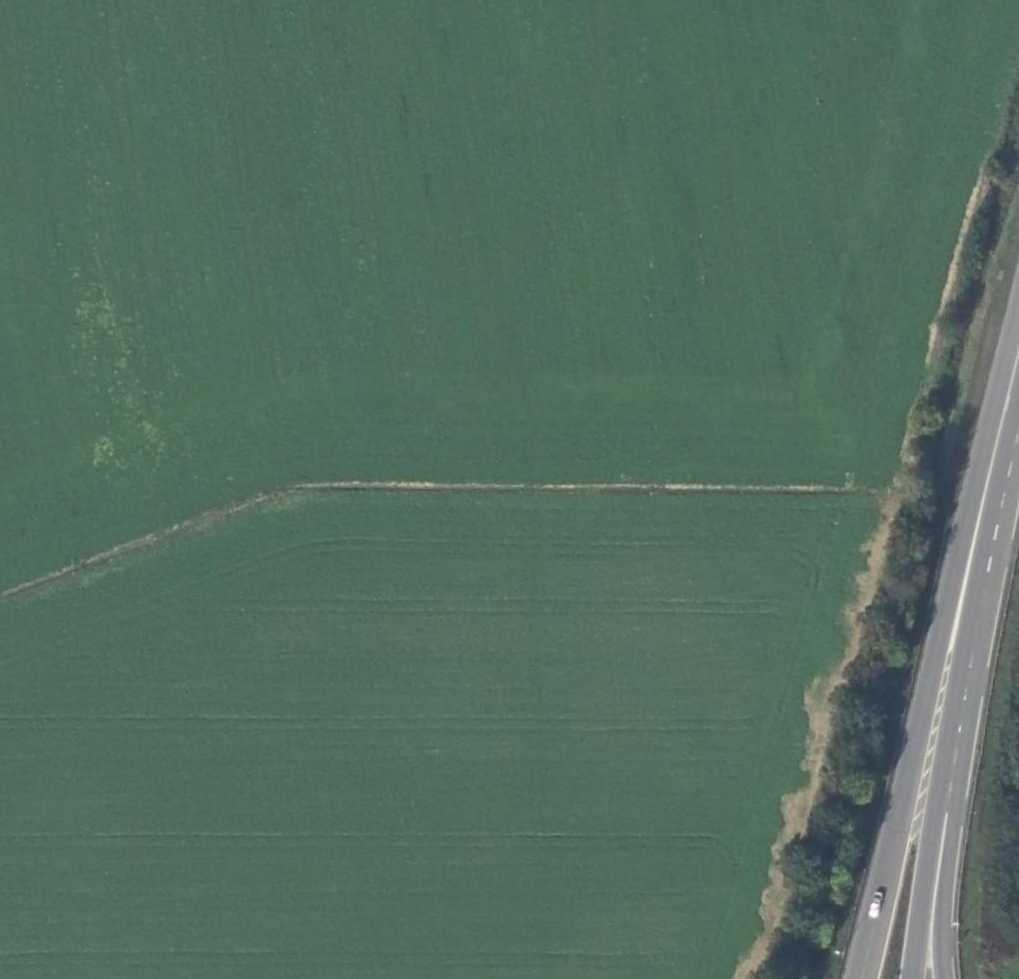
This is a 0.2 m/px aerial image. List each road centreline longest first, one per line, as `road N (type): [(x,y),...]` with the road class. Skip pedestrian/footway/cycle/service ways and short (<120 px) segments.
road 1 (primary): [(983,495),(949,598),(859,978)]
road 2 (primary): [(912,978),(935,817),(967,679)]
road 3 (trunk): [(943,978),(967,679)]
road 4 (primary): [(967,679),(983,495)]
road 5 (primary): [(1018,348),(983,495)]

